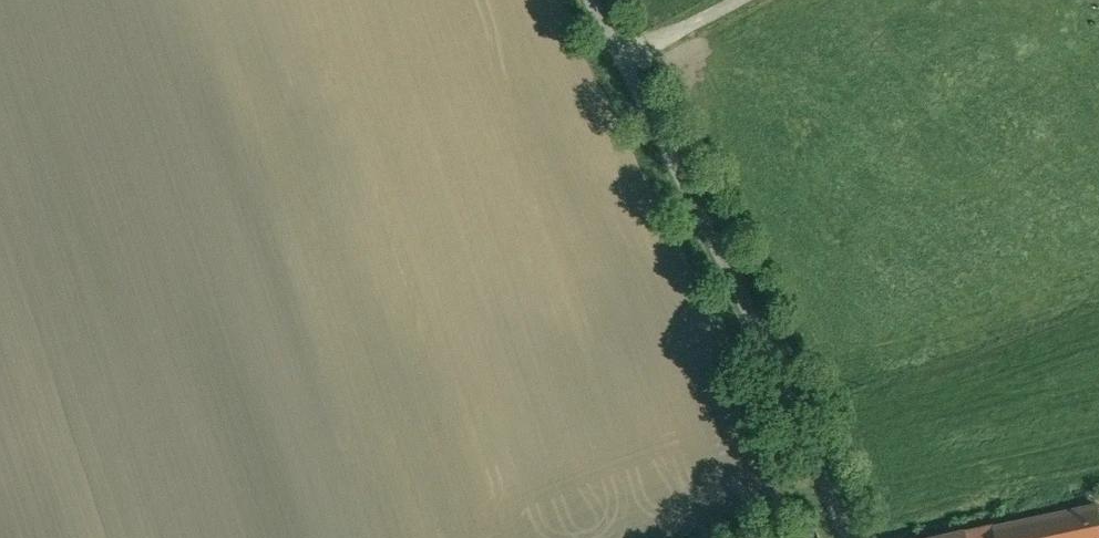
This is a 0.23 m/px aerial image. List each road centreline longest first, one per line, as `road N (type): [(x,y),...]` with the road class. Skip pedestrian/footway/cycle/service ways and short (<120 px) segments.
road 1 (unclassified): [(589,0),(792,404),(847,537)]

